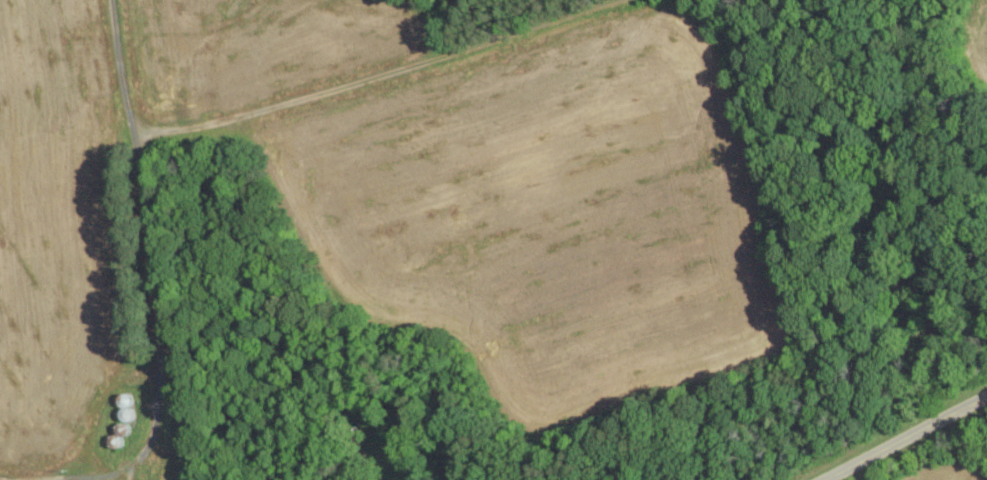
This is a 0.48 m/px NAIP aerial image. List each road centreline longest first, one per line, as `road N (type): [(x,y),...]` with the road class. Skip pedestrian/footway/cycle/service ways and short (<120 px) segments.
road 1 (track): [(41,479),(117,475),(156,431),(155,262),(112,0)]
road 2 (track): [(135,140),(289,102),(614,0)]
road 3 (tertiary): [(986,395),(821,479)]

